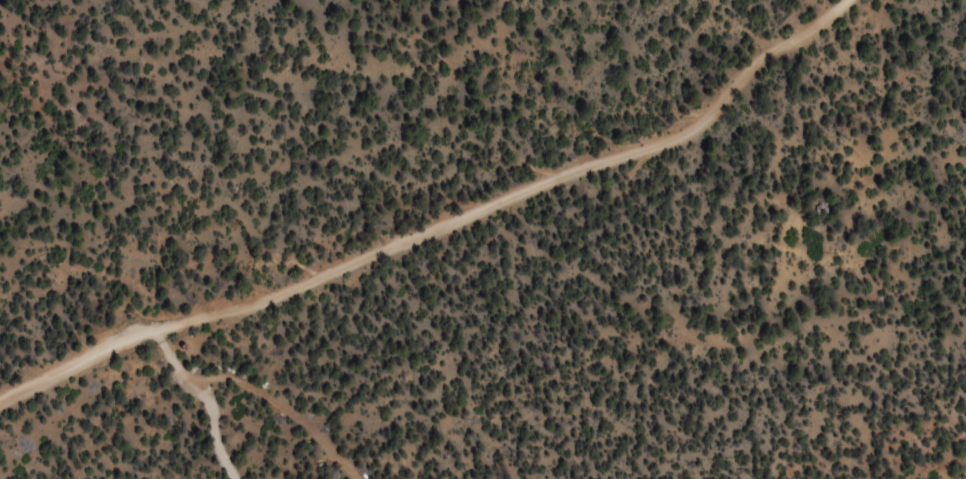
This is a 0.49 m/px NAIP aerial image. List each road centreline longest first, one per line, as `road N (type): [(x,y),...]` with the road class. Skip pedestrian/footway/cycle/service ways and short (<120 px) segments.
road 1 (track): [(844,0),(759,63),(686,135),(548,182),(256,306),(114,344),(0,405)]

